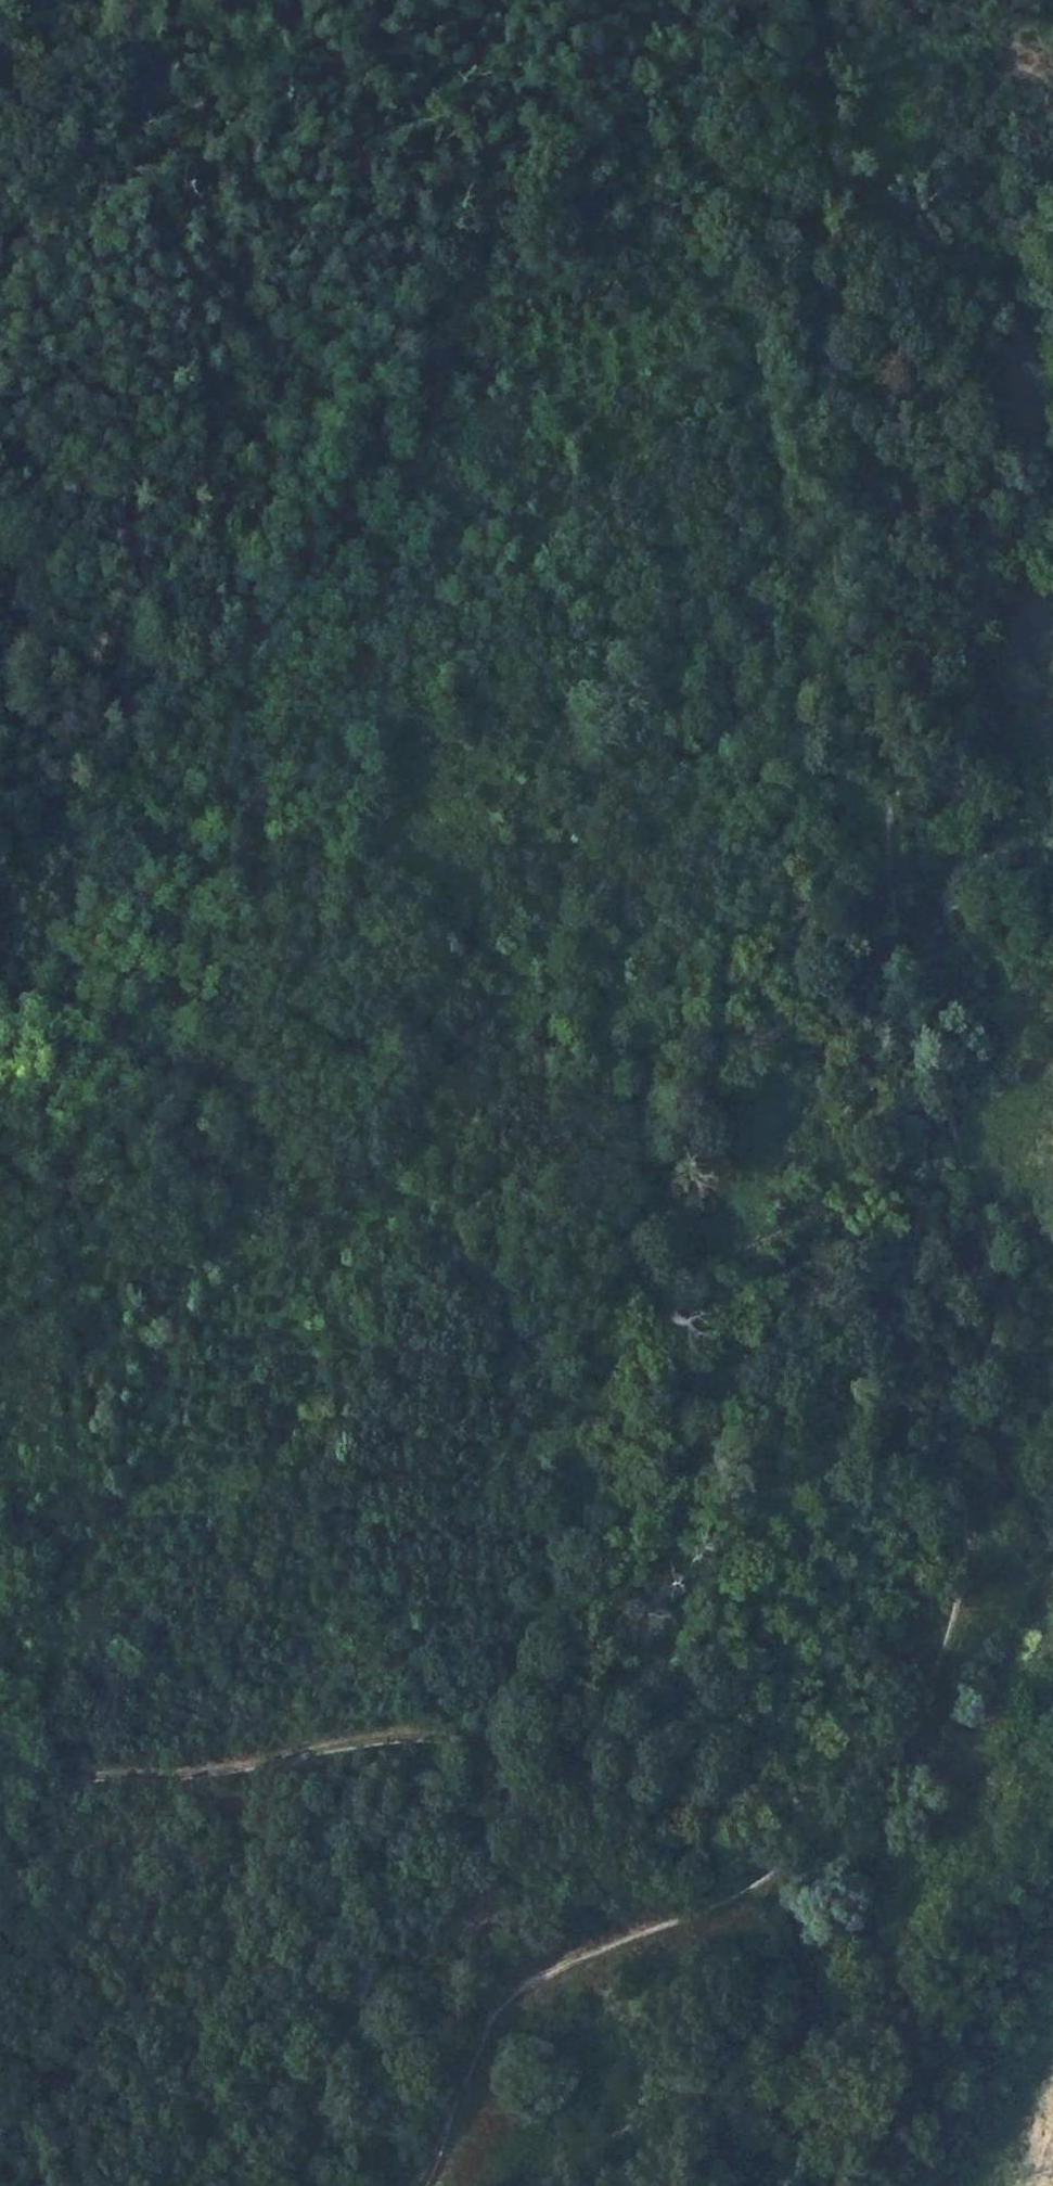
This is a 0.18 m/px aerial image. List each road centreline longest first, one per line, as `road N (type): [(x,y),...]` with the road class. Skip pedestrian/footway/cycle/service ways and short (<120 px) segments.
road 1 (track): [(0,1752),(53,1774),(192,1775),(486,1730)]
road 2 (track): [(202,2185),(471,1917)]

